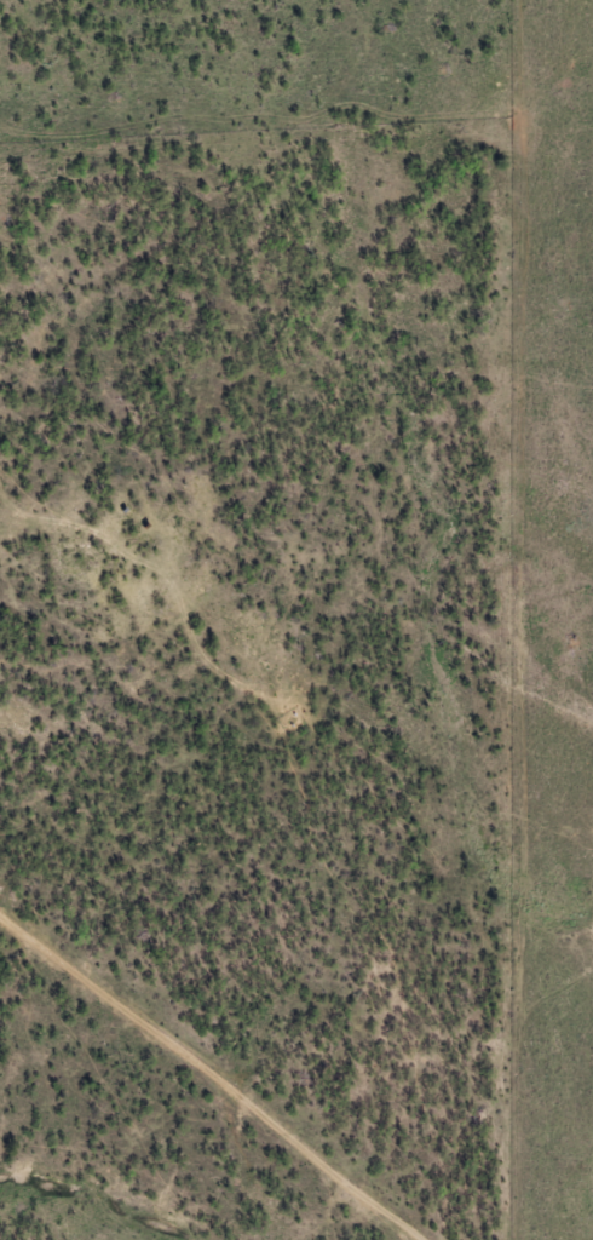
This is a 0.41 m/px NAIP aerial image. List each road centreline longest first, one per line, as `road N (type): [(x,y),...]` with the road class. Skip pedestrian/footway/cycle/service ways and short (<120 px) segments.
road 1 (residential): [(424,1239),(396,1192),(0,902)]

